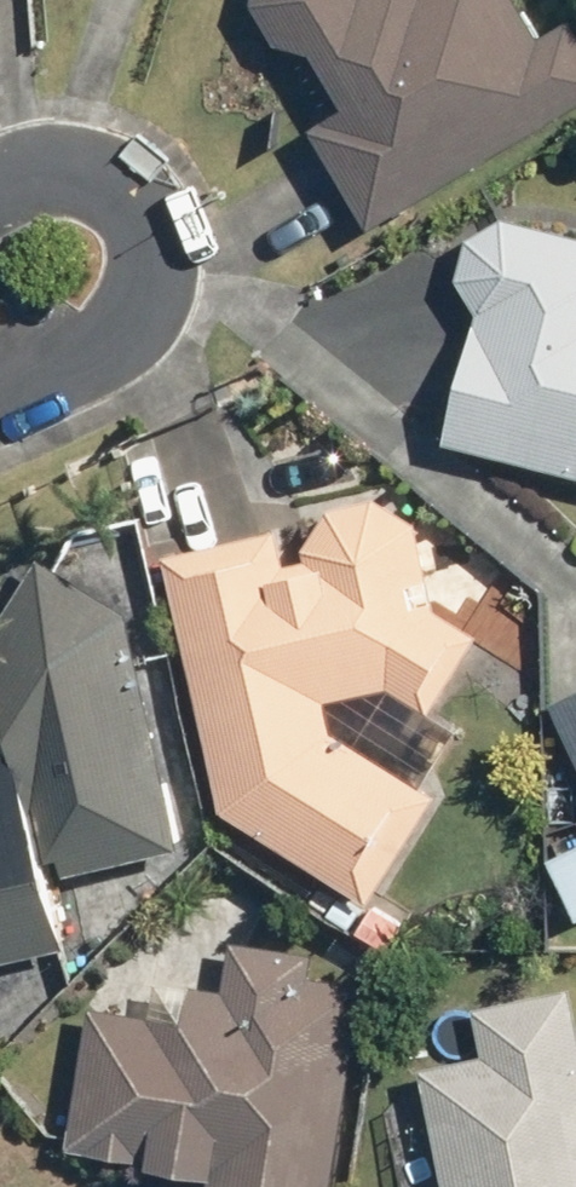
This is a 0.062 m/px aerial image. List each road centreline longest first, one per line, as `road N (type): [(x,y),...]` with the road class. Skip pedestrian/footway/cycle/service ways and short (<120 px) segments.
road 1 (residential): [(0,167),(70,146),(130,175),(158,210),(145,302),(92,346),(0,394)]

